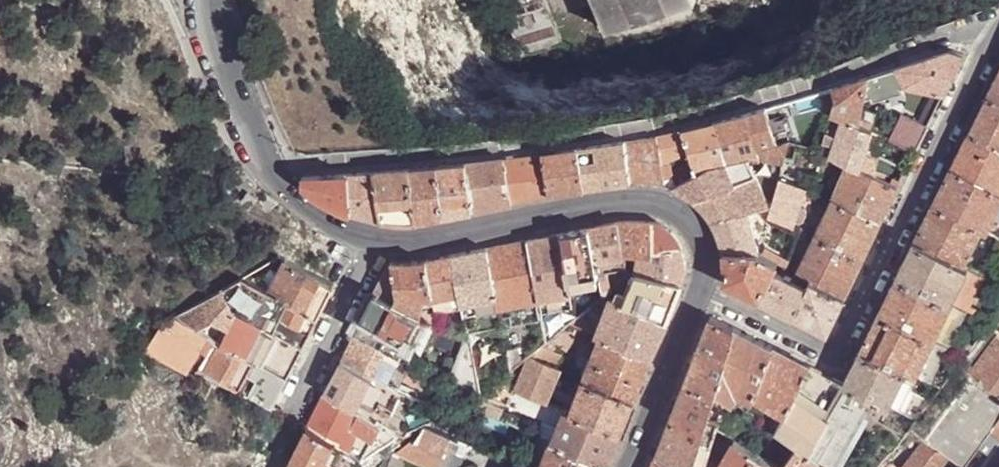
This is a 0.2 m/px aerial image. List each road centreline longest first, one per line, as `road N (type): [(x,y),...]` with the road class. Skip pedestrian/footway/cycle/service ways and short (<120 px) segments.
road 1 (residential): [(703,291),(836,357),(998,23)]
road 2 (unclassified): [(380,238),(422,240),(648,200),(694,226),(706,264),(703,291)]
road 3 (unclassified): [(210,0),(231,85),(270,169),(309,211),(380,238)]
road 4 (residential): [(380,238),(267,466)]
road 5 (unclassified): [(703,291),(631,466)]

